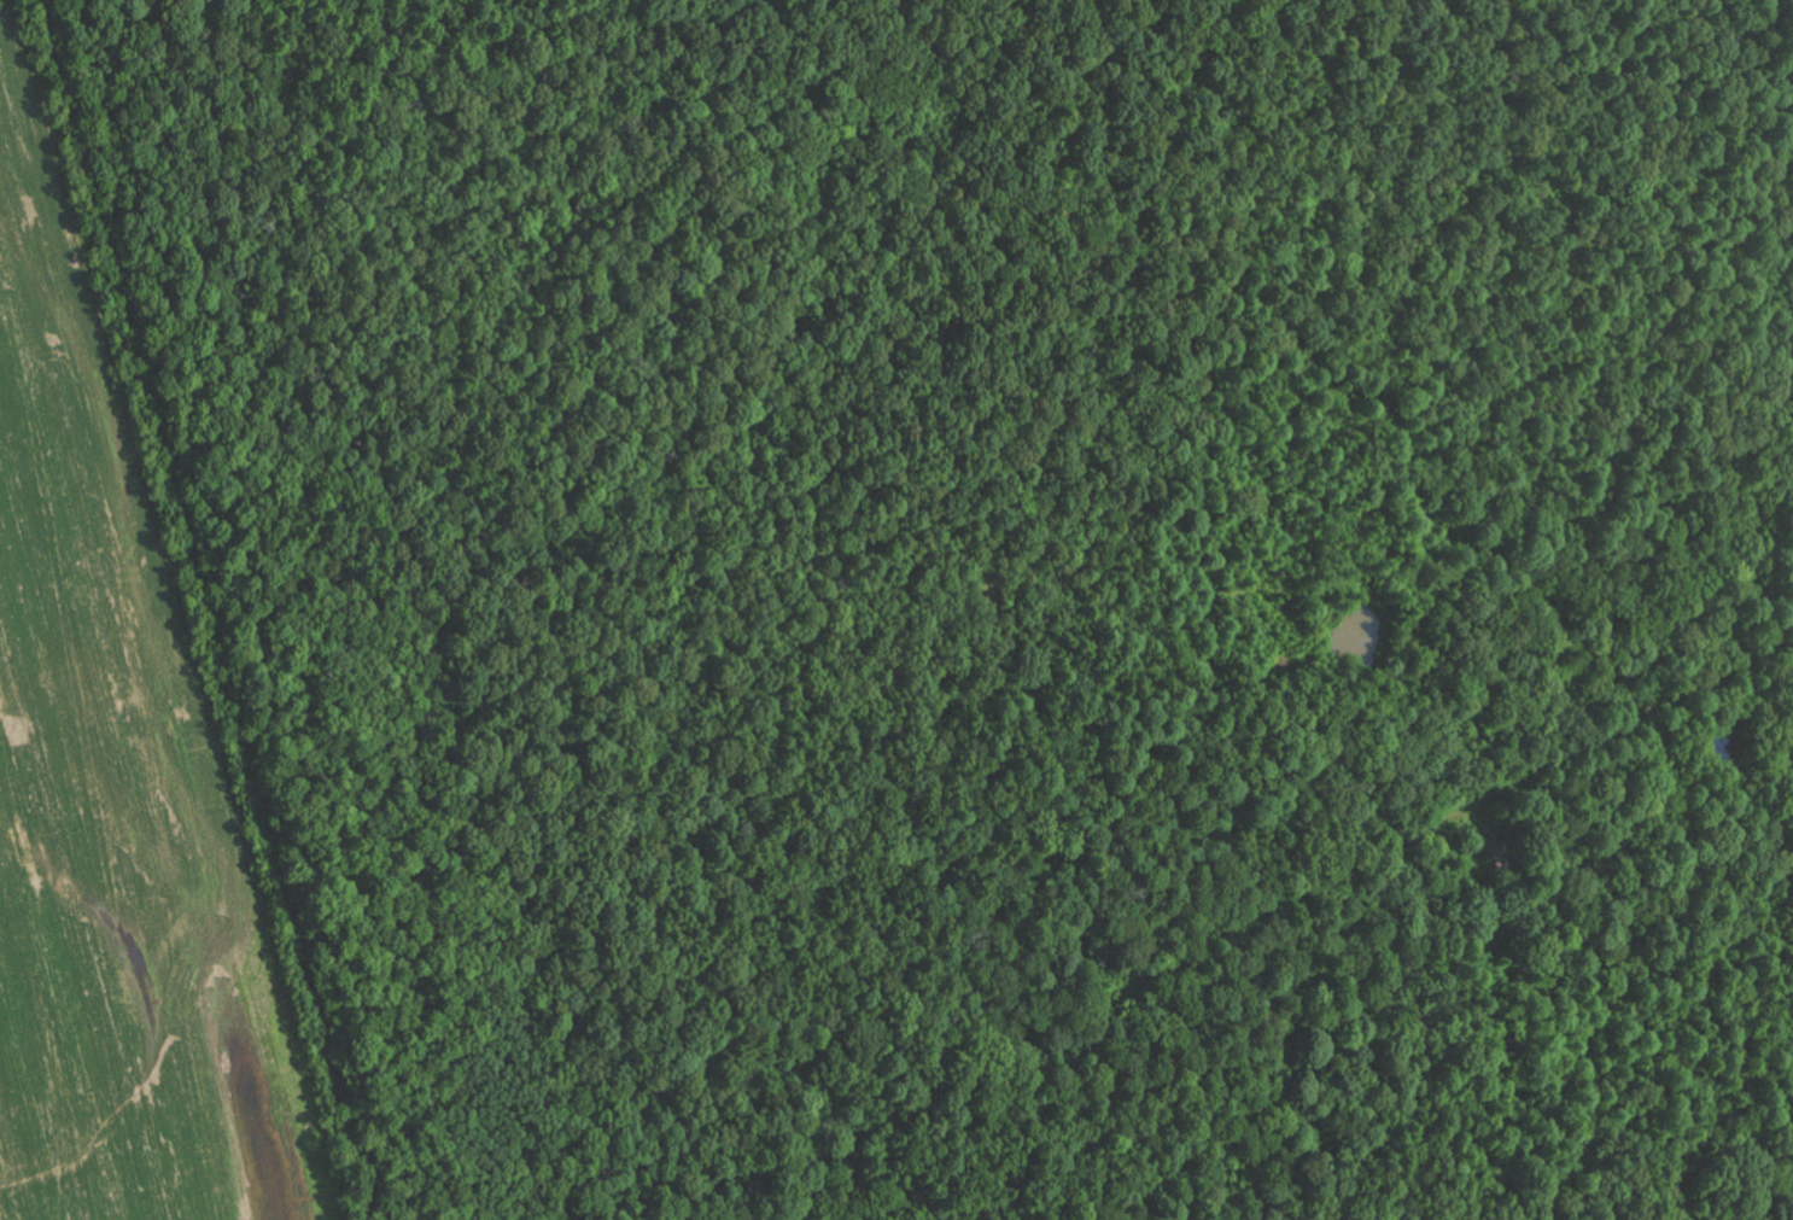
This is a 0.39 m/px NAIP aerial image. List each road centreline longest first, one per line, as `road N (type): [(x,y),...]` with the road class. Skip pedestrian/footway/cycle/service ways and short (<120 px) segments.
road 1 (residential): [(1009,985),(964,973),(925,940),(854,711),(853,538),(945,396),(1093,77),(1186,0)]
road 2 (residential): [(987,1219),(957,1145),(948,1092),(964,1033),(1009,985),(1617,675),(1624,652),(1792,592)]
road 3 (residential): [(1624,652),(1618,509),(1663,381),(1700,349),(1792,93)]

